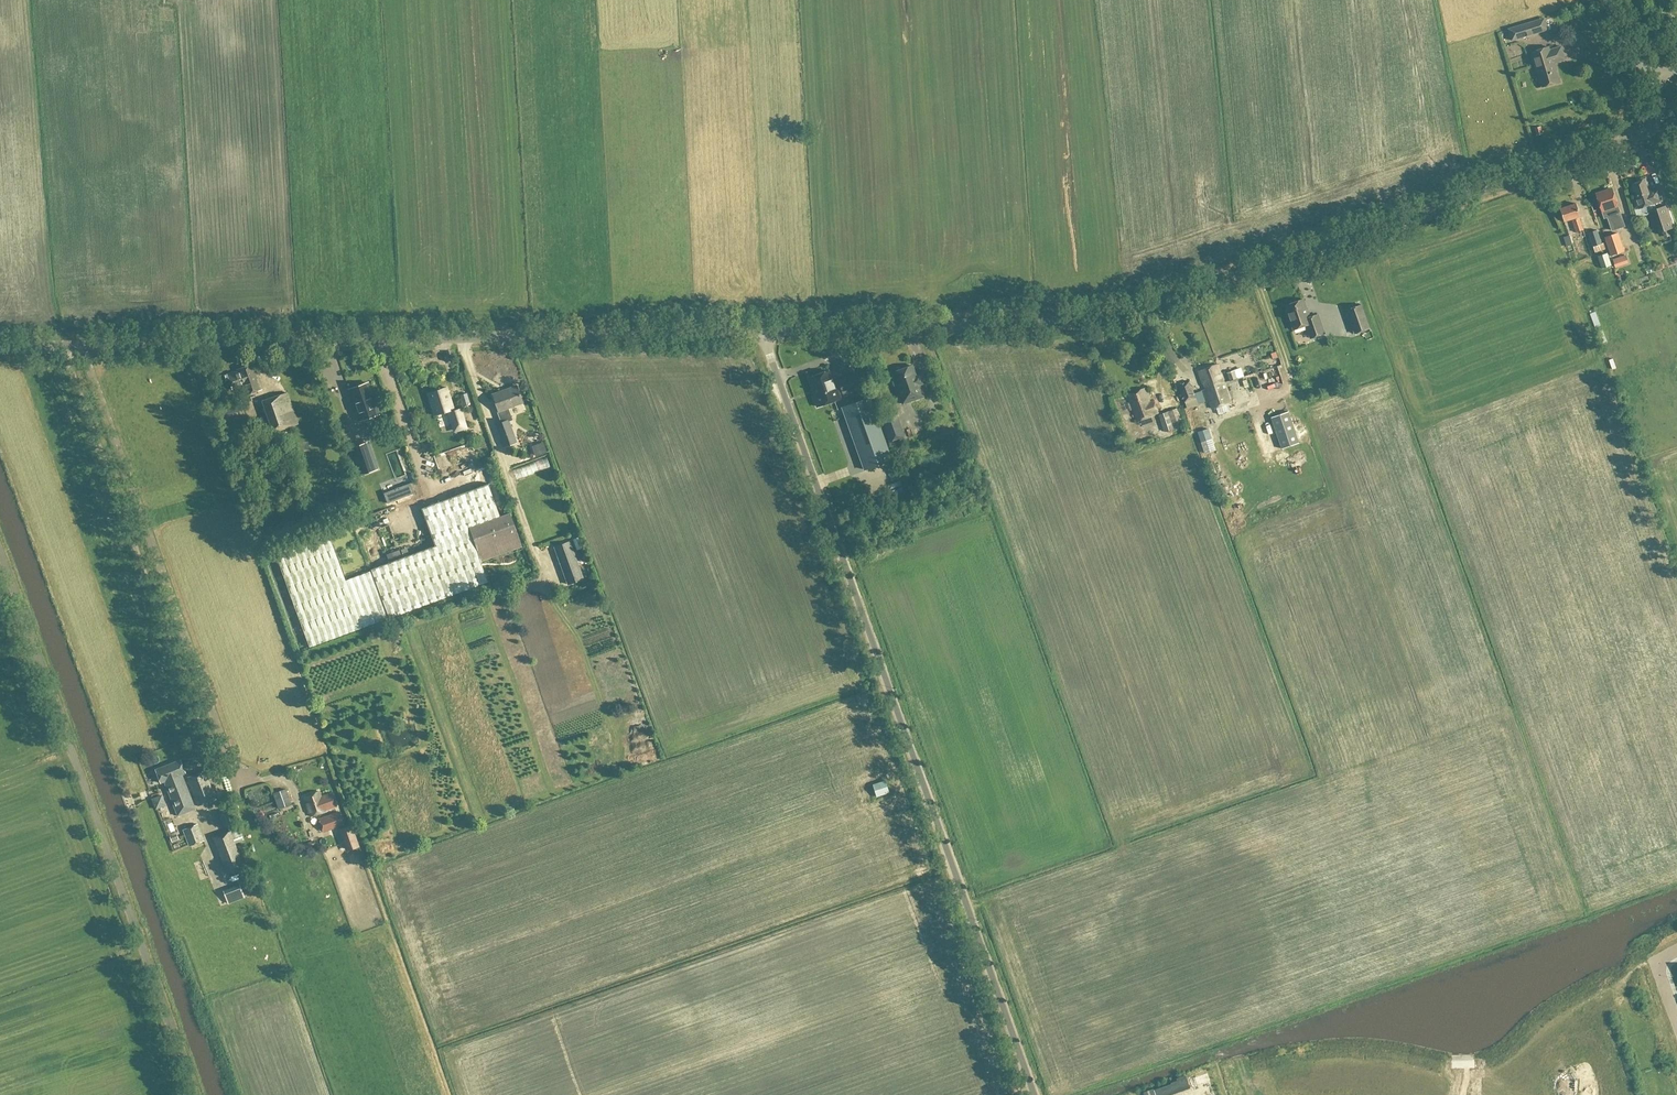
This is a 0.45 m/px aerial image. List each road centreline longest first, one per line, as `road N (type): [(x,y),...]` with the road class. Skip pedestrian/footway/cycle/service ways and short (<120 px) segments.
road 1 (unclassified): [(760,331),(1045,321),(1166,302),(1639,138),(1653,125),(1658,70)]
road 2 (unclassified): [(760,331),(1033,1094)]
road 3 (unclassified): [(0,349),(760,331)]
road 4 (unclassified): [(193,1094),(0,554)]

